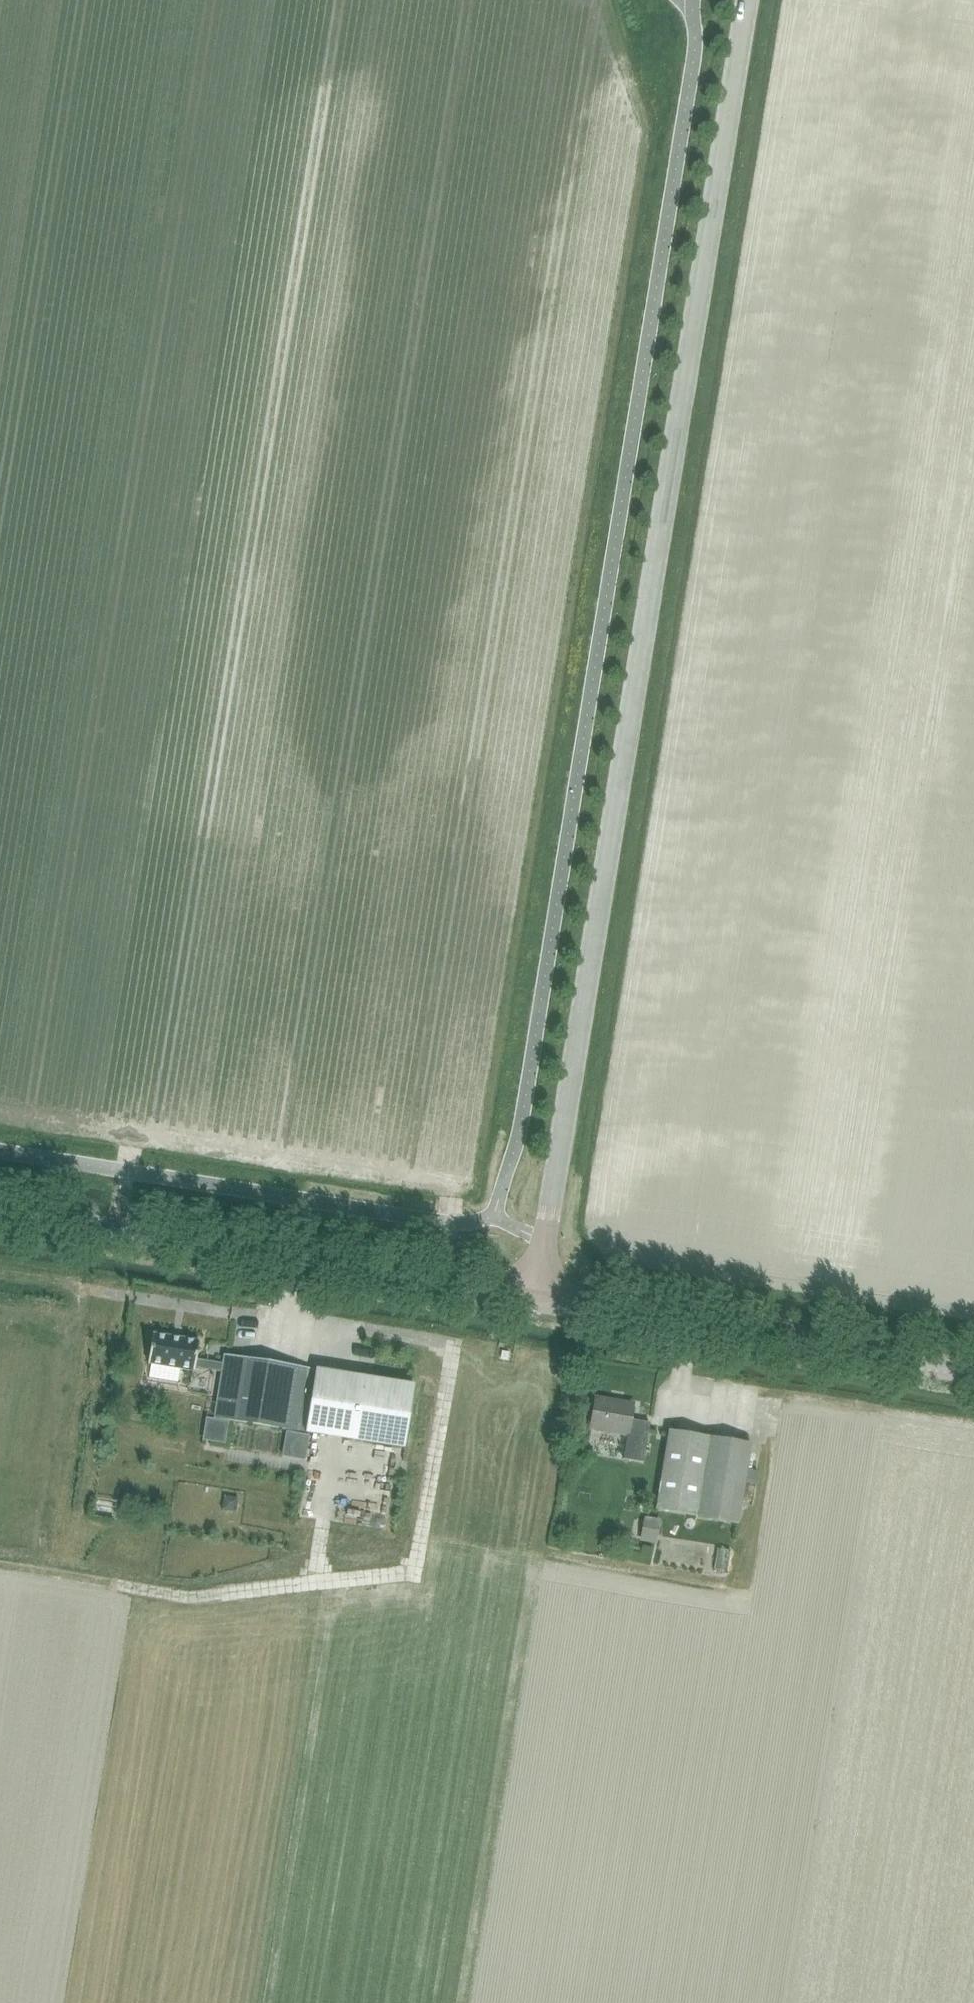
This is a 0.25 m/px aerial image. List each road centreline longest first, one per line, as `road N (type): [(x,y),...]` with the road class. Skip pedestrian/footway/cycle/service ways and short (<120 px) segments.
road 1 (tertiary): [(536,1298),(747,0)]
road 2 (tertiary): [(536,1298),(0,1211)]
road 3 (tertiary): [(973,1371),(536,1298)]

